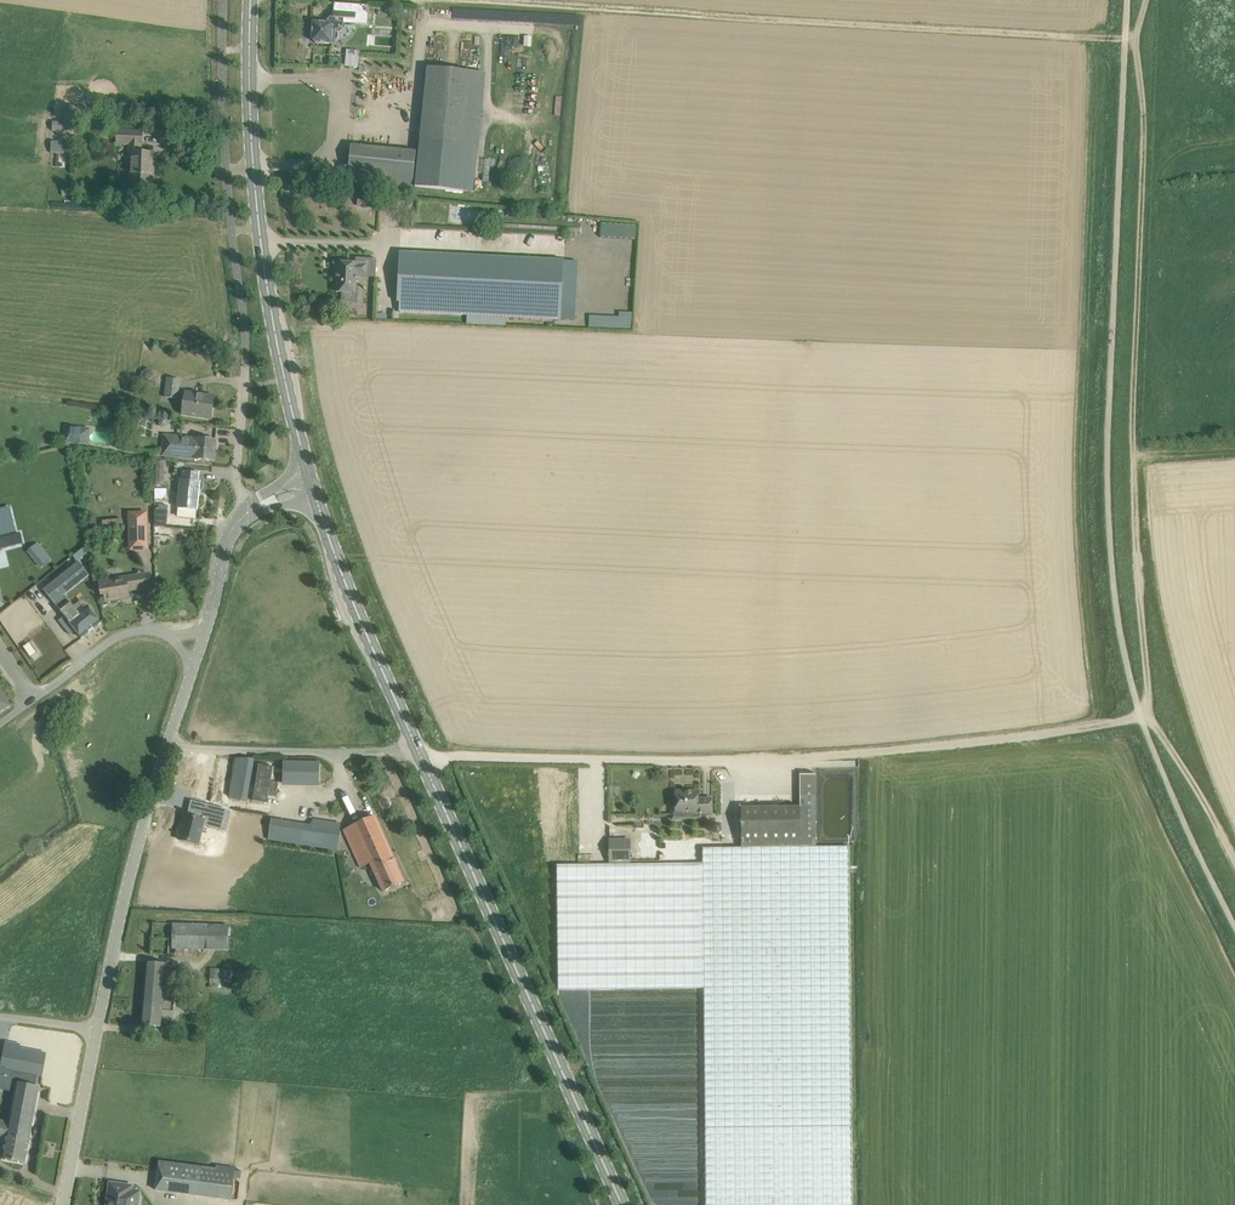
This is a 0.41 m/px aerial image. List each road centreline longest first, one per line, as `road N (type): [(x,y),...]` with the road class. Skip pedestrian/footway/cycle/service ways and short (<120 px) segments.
road 1 (track): [(1136,39),(409,1)]
road 2 (track): [(422,756),(798,762),(947,750),(1141,716)]
road 3 (track): [(1148,715),(1135,410),(1145,108),(1136,39),(1146,0)]
road 4 (secondary): [(313,487),(261,233),(251,0)]
road 5 (secondary): [(623,1204),(422,756)]
road 6 (secondary): [(422,756),(313,487)]
road 7 (unclassified): [(97,1029),(169,748)]
road 8 (unclassified): [(169,748),(422,756)]
road 9 (unclassified): [(0,728),(134,631),(201,647)]
road 10 (unclassified): [(63,1204),(97,1029)]
road 11 (track): [(1234,858),(1148,715)]
road 12 (unclassified): [(245,515),(237,475),(246,366)]
road 13 (unclassified): [(201,647),(231,535),(245,515)]

